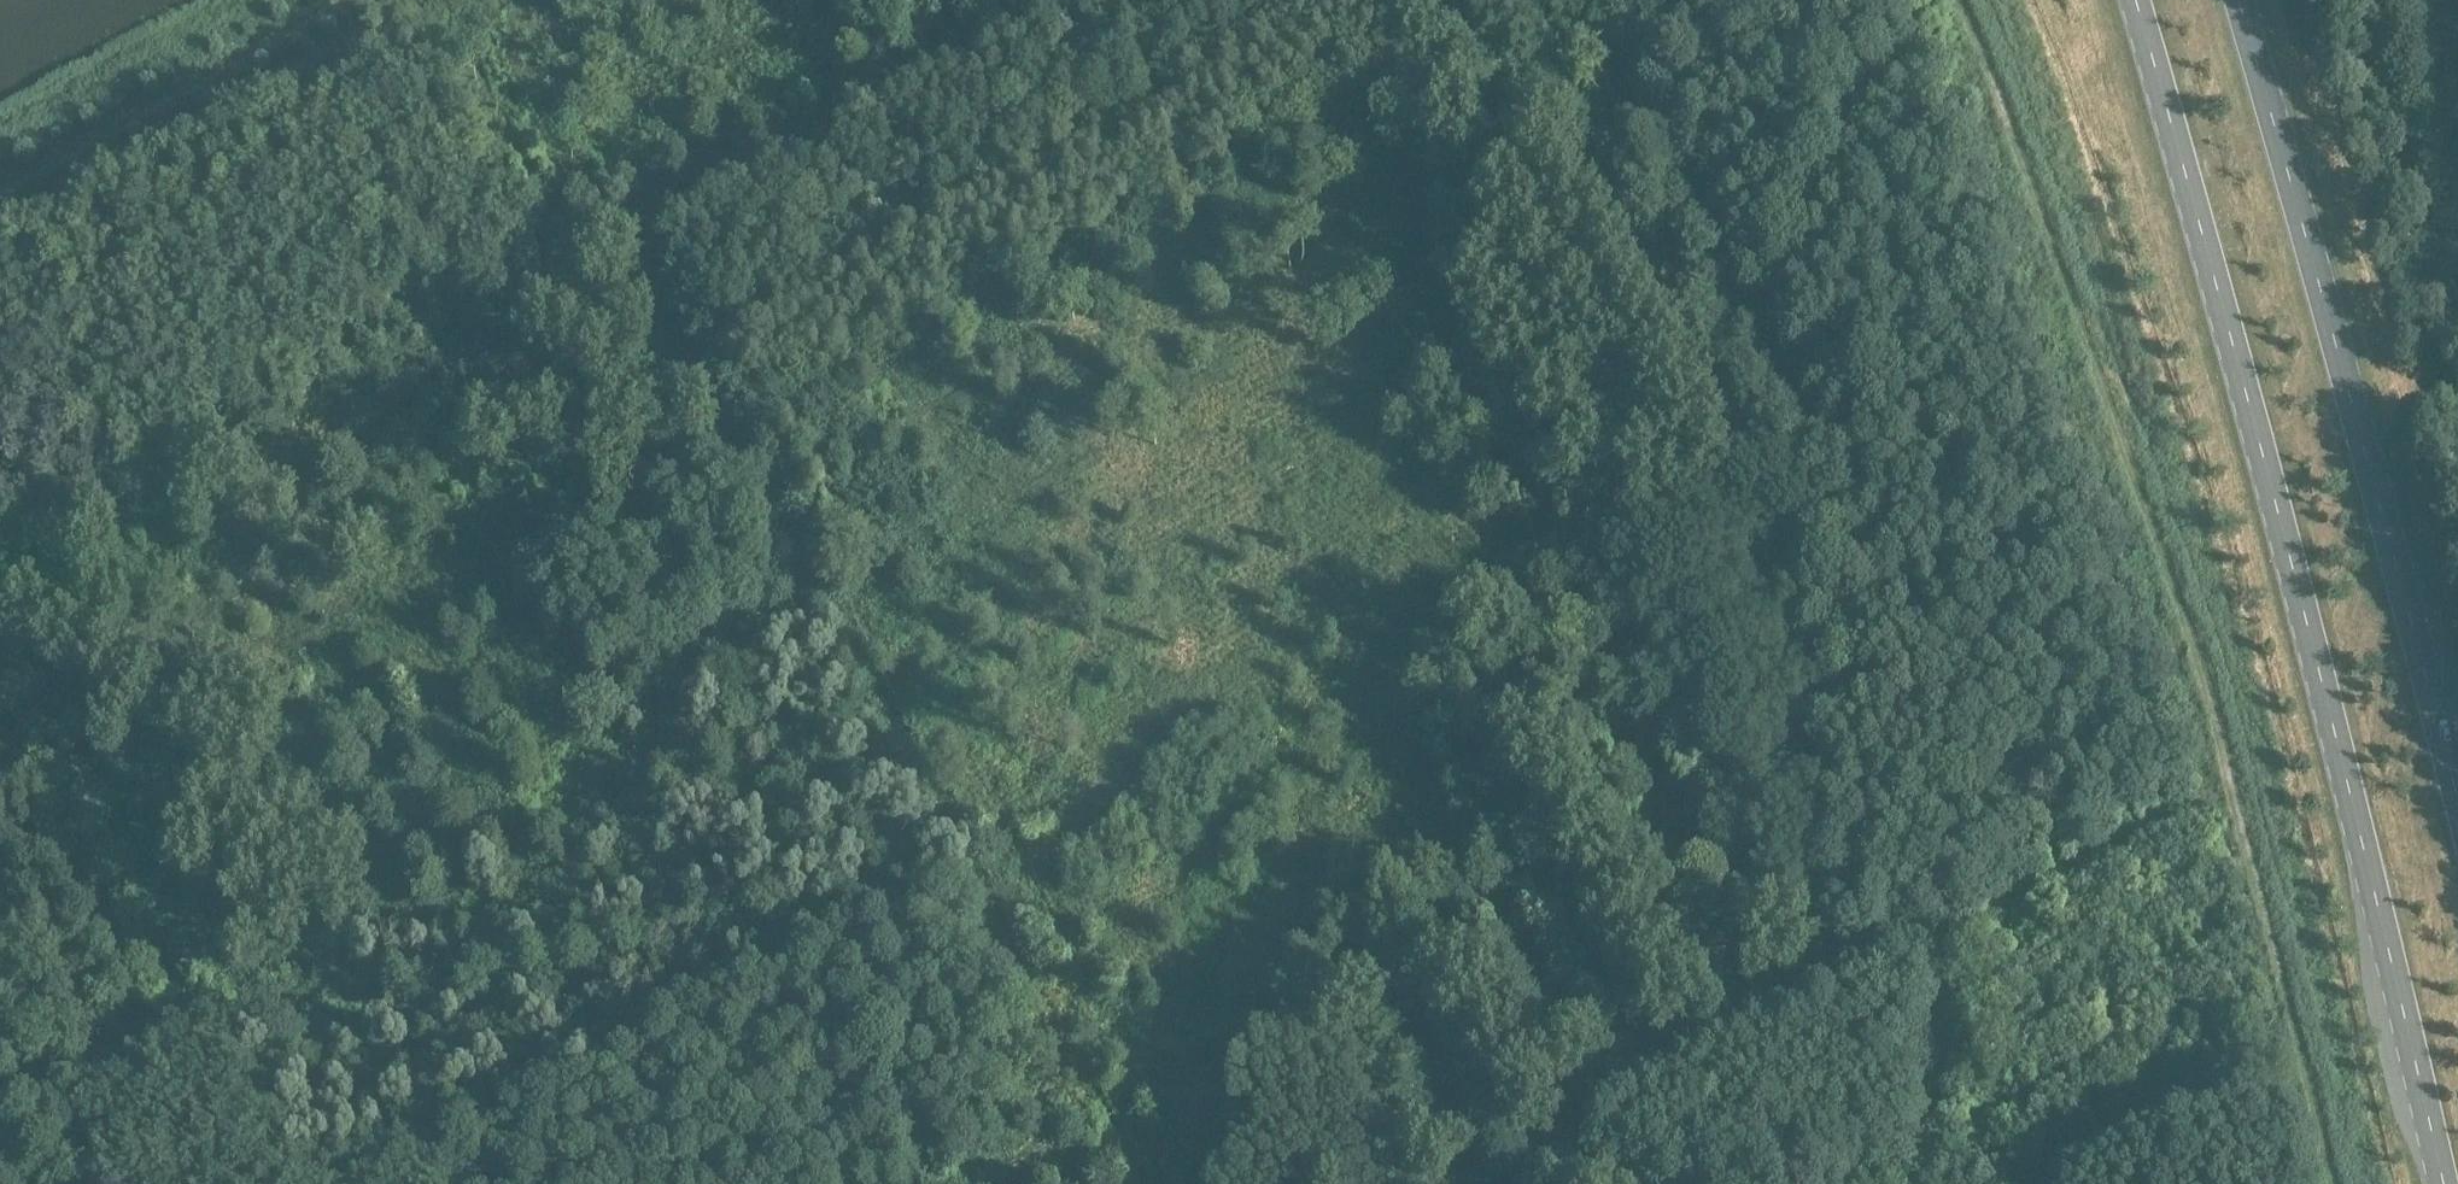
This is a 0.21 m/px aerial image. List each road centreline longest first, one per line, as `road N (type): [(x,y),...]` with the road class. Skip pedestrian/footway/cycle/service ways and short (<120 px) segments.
road 1 (primary): [(2129,0),(2433,1183)]
road 2 (primary): [(2457,789),(2236,0)]

